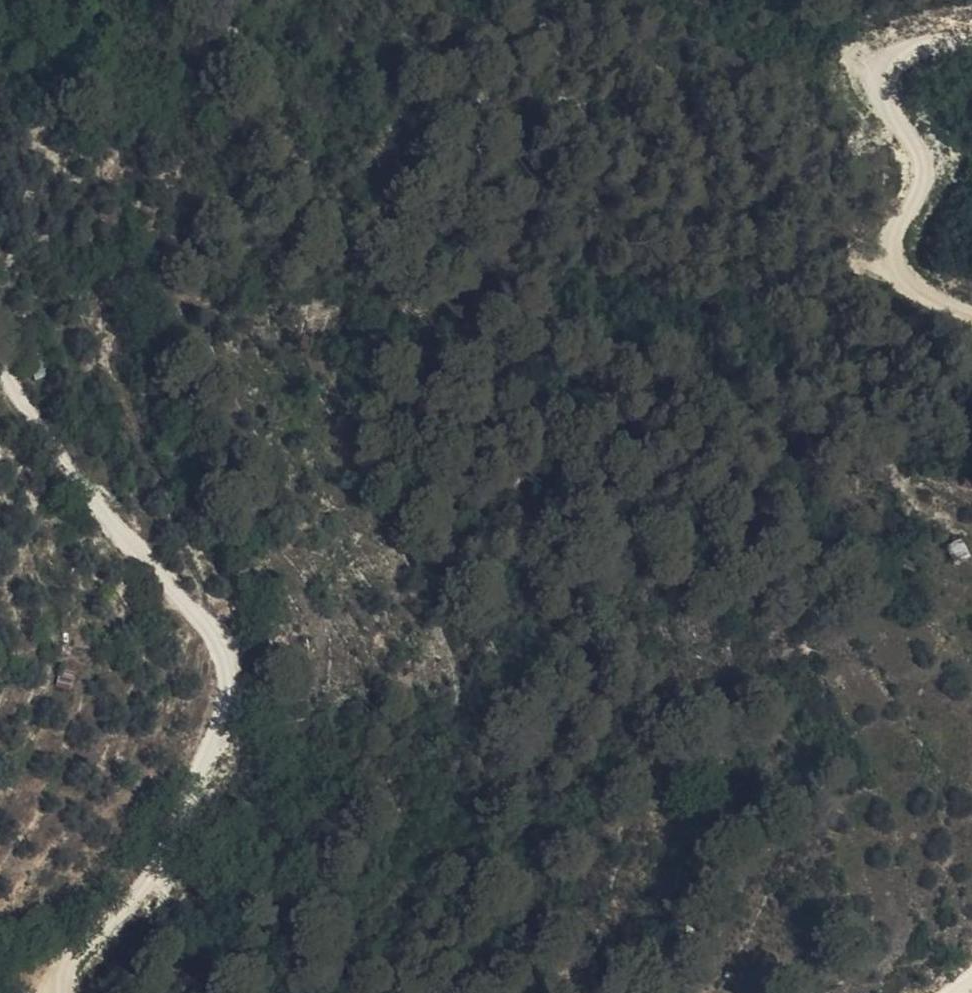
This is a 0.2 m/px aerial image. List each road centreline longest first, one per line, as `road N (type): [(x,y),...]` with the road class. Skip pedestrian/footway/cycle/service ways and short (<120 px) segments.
road 1 (track): [(62,992),(71,954),(127,910),(166,854),(220,718),(224,673),(216,643),(0,364)]
road 2 (track): [(971,44),(899,47),(875,88),(914,147),(921,174),(897,240),(902,273),(971,316)]

